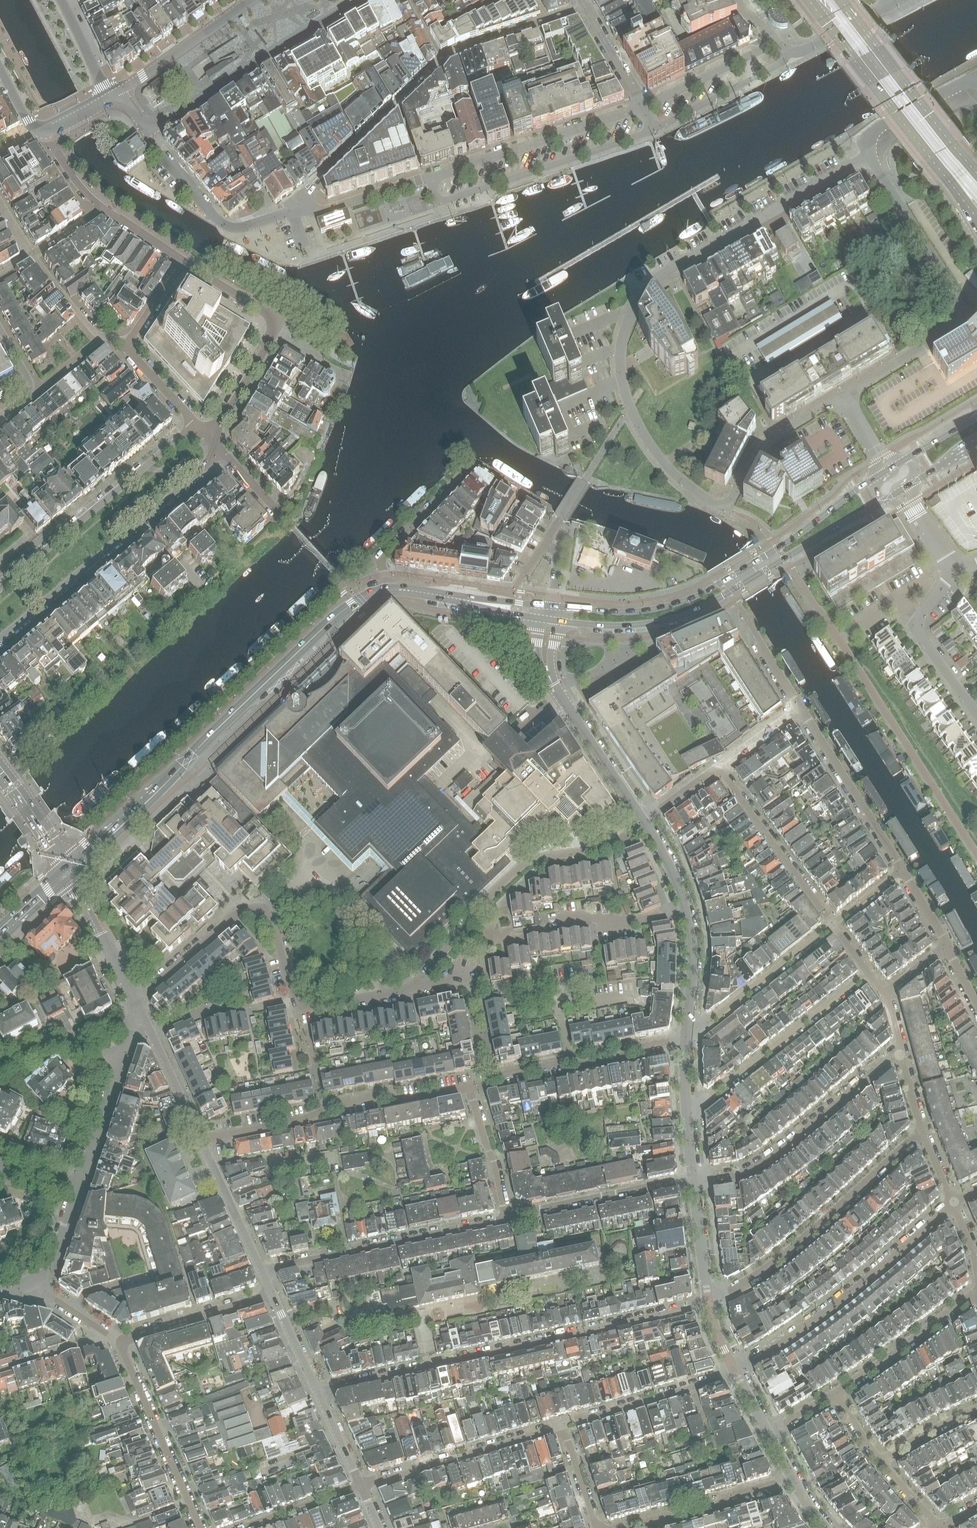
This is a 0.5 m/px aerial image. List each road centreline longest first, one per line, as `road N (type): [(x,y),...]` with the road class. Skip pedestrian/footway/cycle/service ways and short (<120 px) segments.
road 1 (residential): [(726,509),(677,478),(637,426),(621,380),(627,321),(670,269),(870,156)]
road 2 (secondary): [(68,871),(337,616),(389,590)]
road 3 (residential): [(708,1303),(321,1395)]
road 4 (residential): [(426,979),(303,999),(270,922),(239,906),(134,1000)]
road 5 (secondary): [(878,475),(693,599),(628,612),(551,607)]
road 6 (secondary): [(555,621),(642,625),(698,611),(885,500)]
road 7 (residential): [(843,396),(963,320),(961,301),(870,156)]
road 8 (residential): [(0,639),(210,463),(215,447)]
road 9 (residential): [(644,821),(602,851),(526,864),(426,979)]
road 10 (residential): [(734,1370),(801,1330),(953,1204)]
road 11 (residential): [(921,1130),(781,1257),(708,1303)]
road 12 (secondary): [(810,0),(976,219)]
road 13 (residential): [(467,1086),(201,1132)]
road 14 (residential): [(692,1182),(761,1166),(900,1049)]
road 15 (residential): [(196,431),(0,587)]
road 16 (tertiary): [(147,132),(359,0)]
road 17 (residential): [(265,1267),(508,1214)]
road 18 (unclassified): [(867,972),(687,1113)]
road 19 (residential): [(642,107),(429,178)]
road 20 (secondary): [(976,174),(842,0)]
road 21 (residential): [(111,1338),(130,1362),(201,1527)]
road 22 (residential): [(444,65),(295,210)]
road 23 (residential): [(363,1483),(561,1426)]
road 24 (residential): [(832,925),(718,767)]
road 25 (residential): [(147,132),(226,227),(295,210)]
road 26 (residential): [(902,871),(799,707)]
road 27 (residential): [(508,1214),(692,1182)]
road 28 (residential): [(617,1527),(720,1508),(731,1496),(793,1480)]
road 29 (residential): [(687,1036),(832,925)]
road 30 (residential): [(561,1426),(734,1370)]
road 31 (residential): [(976,1294),(833,1393)]
road 32 (residential): [(954,569),(919,633),(976,715)]
road 33 (tertiary): [(644,821),(550,678)]
road 34 (residential): [(111,1338),(274,1289)]
road 35 (residential): [(726,509),(758,449),(843,396)]
road 36 (residential): [(389,590),(382,557),(473,463)]
road 37 (tertiary): [(252,0),(119,95)]
road 38 (residential): [(586,10),(463,50),(444,65)]
road 39 (residential): [(777,42),(642,107)]
road 40 (residential): [(134,1000),(68,871)]
road 41 (residential): [(870,156),(868,143),(880,127),(974,77)]
road 42 (residential): [(295,210),(328,210),(429,178)]
road 43 (residential): [(363,1483),(232,1527)]
road 44 (residential): [(122,1059),(79,1187)]
road 45 (residential): [(508,1214),(467,1086)]
road 46 (residential): [(686,912),(557,920)]
road 47 (residential): [(0,1070),(50,1049),(122,1059)]
road 48 (residential): [(210,437),(275,329)]
road 49 (residential): [(785,50),(811,48),(897,0)]
road 50 (tertiary): [(687,1036),(686,912)]
road 51 (tertiary): [(708,1303),(692,1182)]
road 52 (residential): [(333,1157),(213,1162)]
road 53 (residential): [(571,1063),(566,1008),(630,998)]

